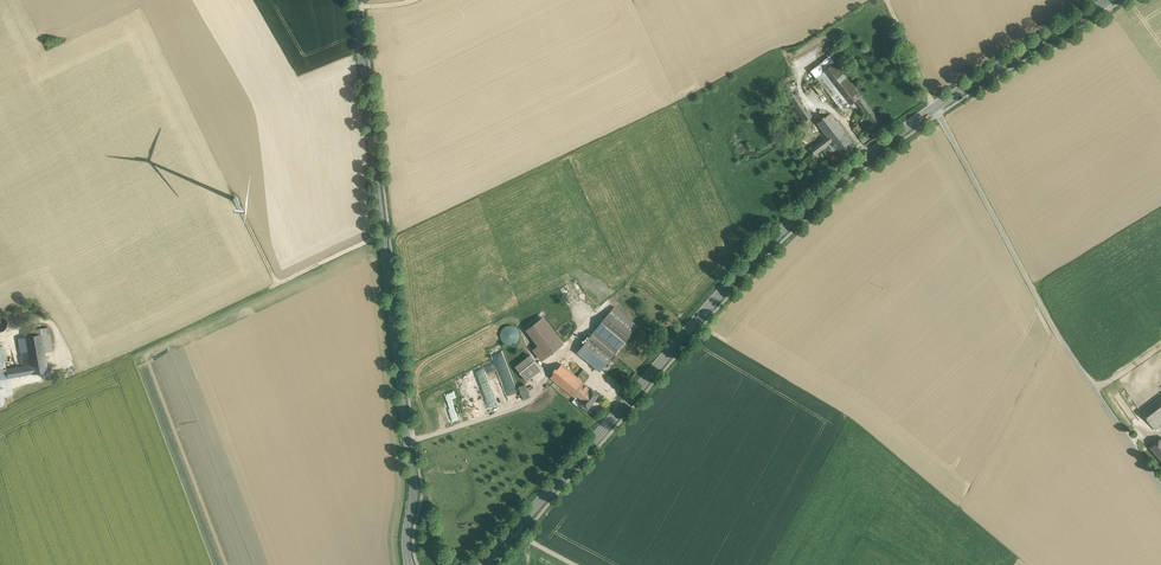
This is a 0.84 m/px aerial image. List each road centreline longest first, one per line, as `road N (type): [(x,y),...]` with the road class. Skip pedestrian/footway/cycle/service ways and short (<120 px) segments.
road 1 (primary): [(934,108),(798,215),(481,564)]
road 2 (secondary): [(409,564),(413,483),(354,0)]
road 3 (unclassified): [(934,108),(1055,333),(1160,487)]
road 4 (primary): [(1108,0),(934,108)]

